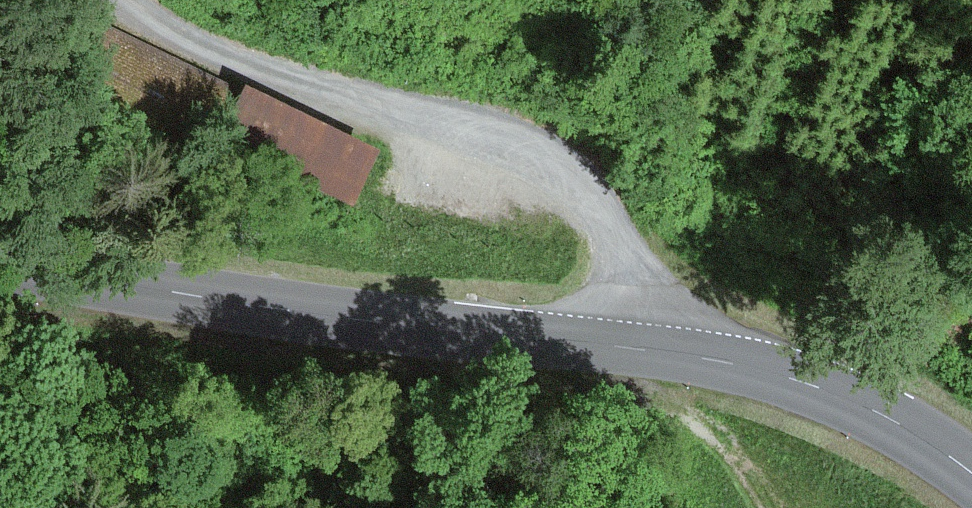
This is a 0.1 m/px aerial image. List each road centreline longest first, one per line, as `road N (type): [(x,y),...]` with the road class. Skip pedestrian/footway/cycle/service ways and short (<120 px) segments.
road 1 (secondary): [(0,264),(751,368),(885,416),(971,475)]
road 2 (track): [(128,0),(190,40),(255,66),(391,110),(528,139),(565,160),(629,251),(641,293),(638,351)]

